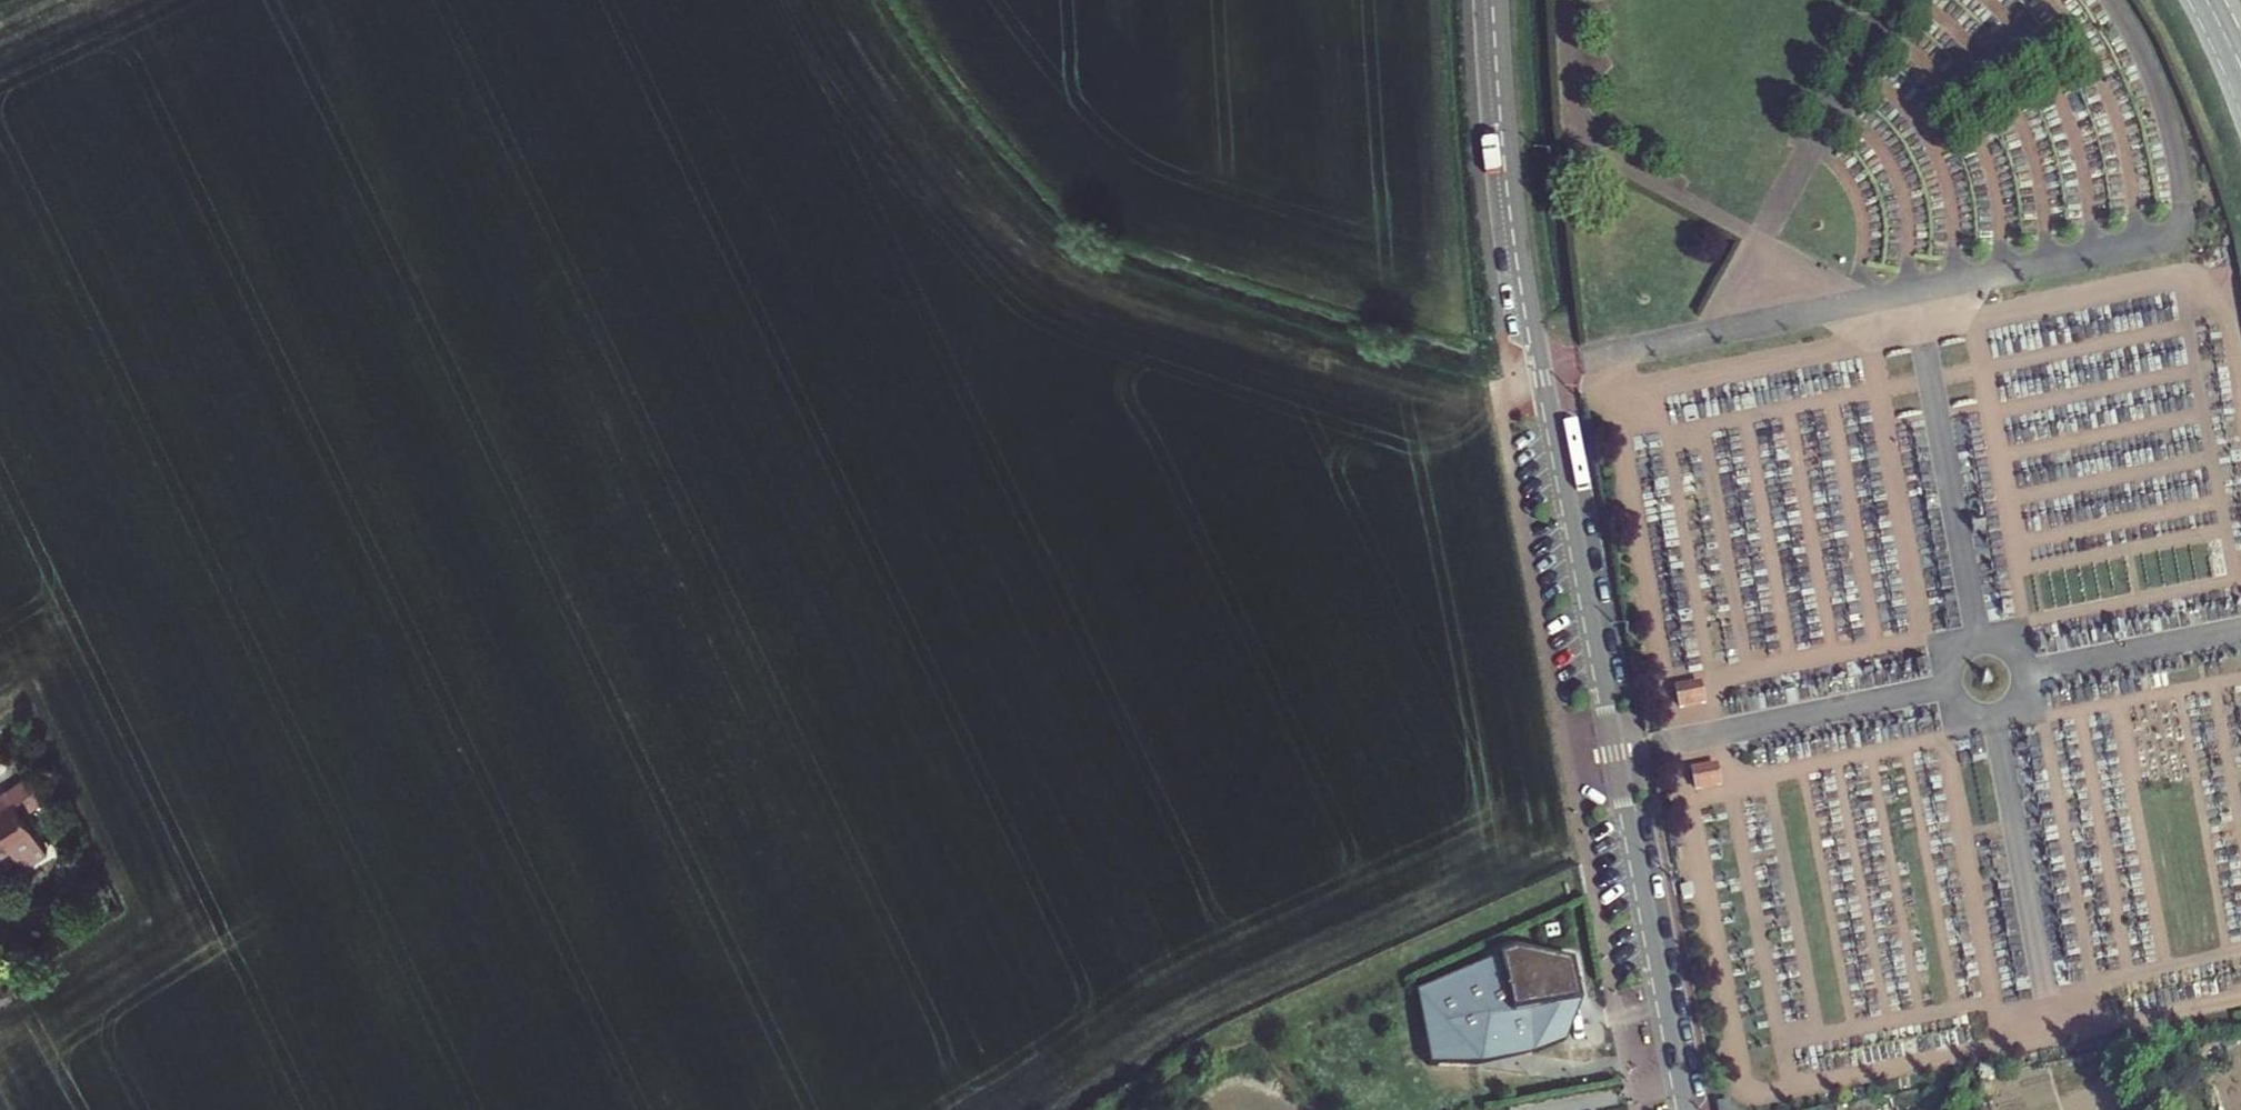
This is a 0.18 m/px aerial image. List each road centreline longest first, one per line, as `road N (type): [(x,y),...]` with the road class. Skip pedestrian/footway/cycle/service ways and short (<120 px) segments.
road 1 (residential): [(1685,1109),(1525,289),(1497,0)]

